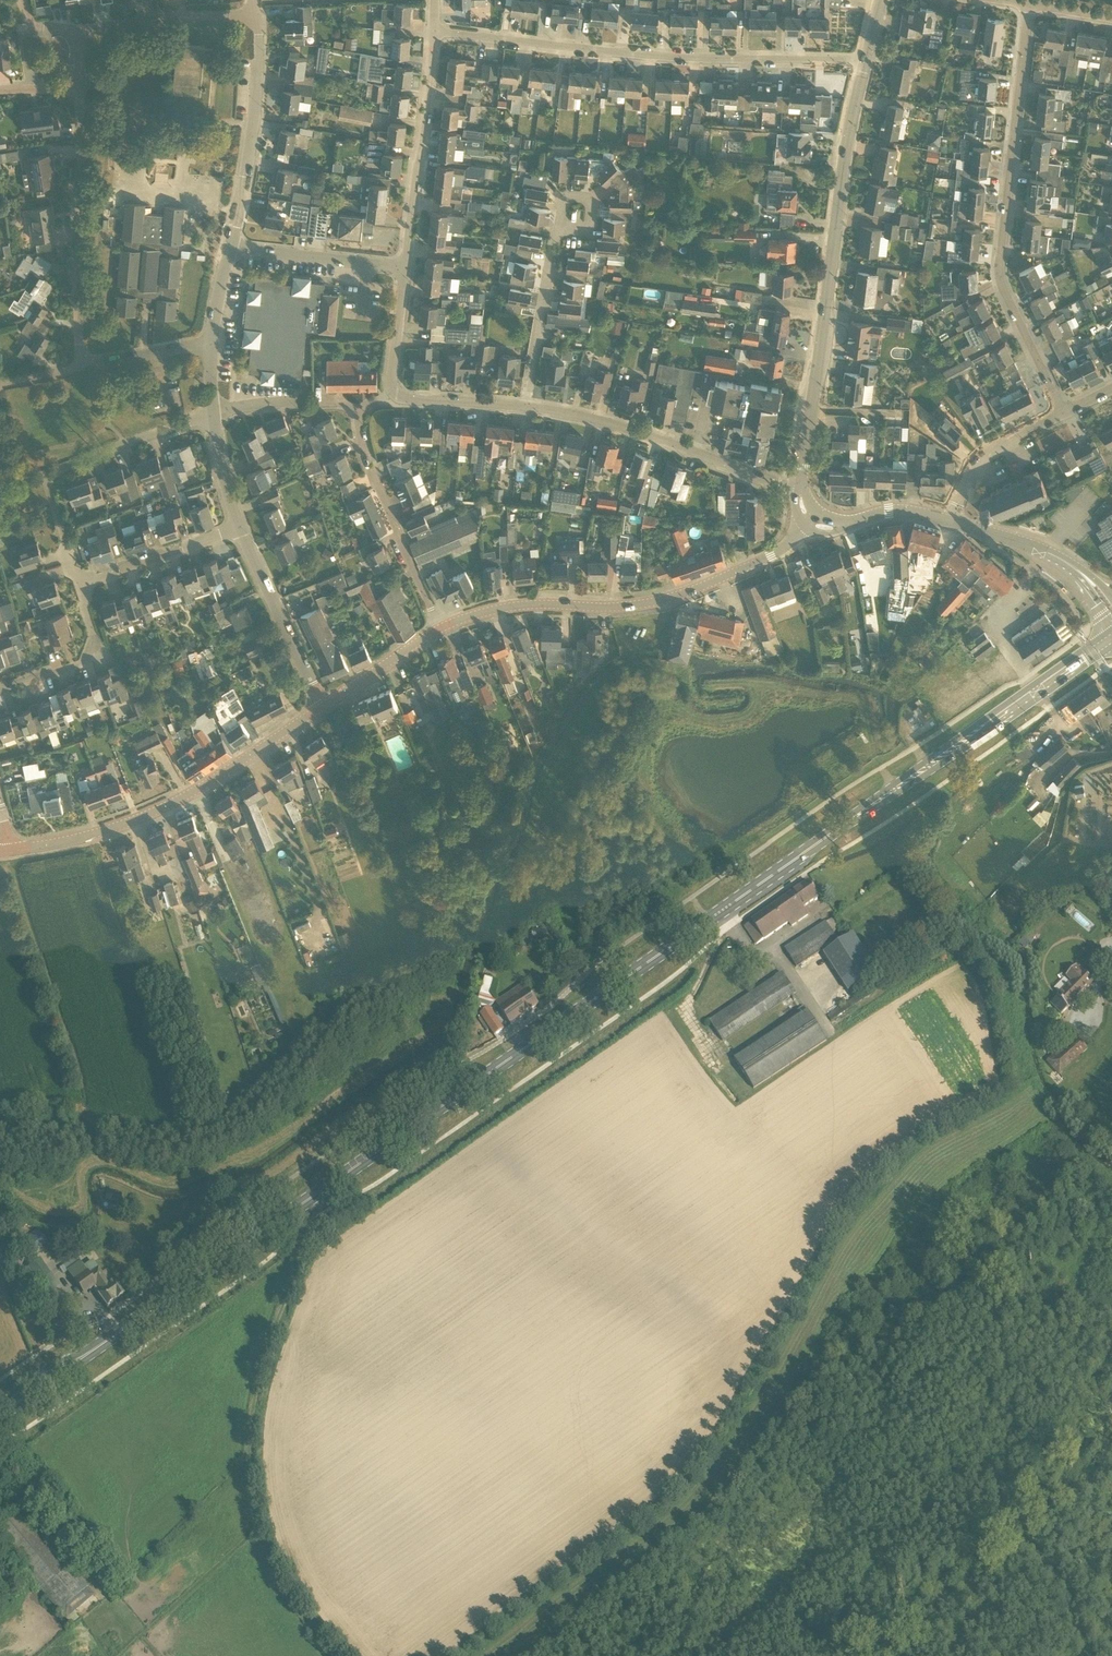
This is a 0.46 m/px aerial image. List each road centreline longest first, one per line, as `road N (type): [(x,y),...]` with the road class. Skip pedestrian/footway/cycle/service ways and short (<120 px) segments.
road 1 (primary): [(84,1355),(1111,640)]
road 2 (track): [(316,1218),(262,1362),(249,1465),(274,1572),(336,1655)]
road 3 (residential): [(864,64),(684,57),(435,31)]
road 4 (secondary): [(801,488),(864,64)]
road 5 (residential): [(1063,412),(1000,281),(1029,5)]
road 6 (tertiary): [(441,628),(510,606),(659,601),(771,557),(806,529)]
road 7 (tertiary): [(12,851),(78,839),(166,806),(322,707)]
road 8 (residential): [(82,591),(43,486),(48,472),(210,412)]
road 9 (residential): [(78,365),(74,201),(81,193),(84,86)]
road 10 (residential): [(405,268),(435,31)]
road 11 (residential): [(441,628),(371,470),(358,409)]
road 12 (residential): [(230,248),(253,134),(257,16)]
road 13 (residential): [(322,707),(233,531)]
road 14 (residential): [(524,408),(558,226)]
road 15 (residential): [(698,459),(607,424),(524,408)]
road 16 (residential): [(82,29),(145,16),(257,16)]
road 17 (residential): [(405,268),(230,248)]
road 18 (residential): [(0,693),(95,651),(82,591)]
road 19 (residential): [(950,522),(990,454),(1063,412)]
road 20 (residential): [(82,591),(233,531)]
road 21 (tertiary): [(322,707),(441,628)]
road 22 (secondary): [(1079,573),(1047,553),(950,522)]
road 23 (residential): [(78,365),(211,345)]
road 24 (residential): [(524,408),(395,395)]
road 25 (residential): [(395,395),(390,382),(405,268)]
road 26 (residential): [(233,531),(210,412)]

